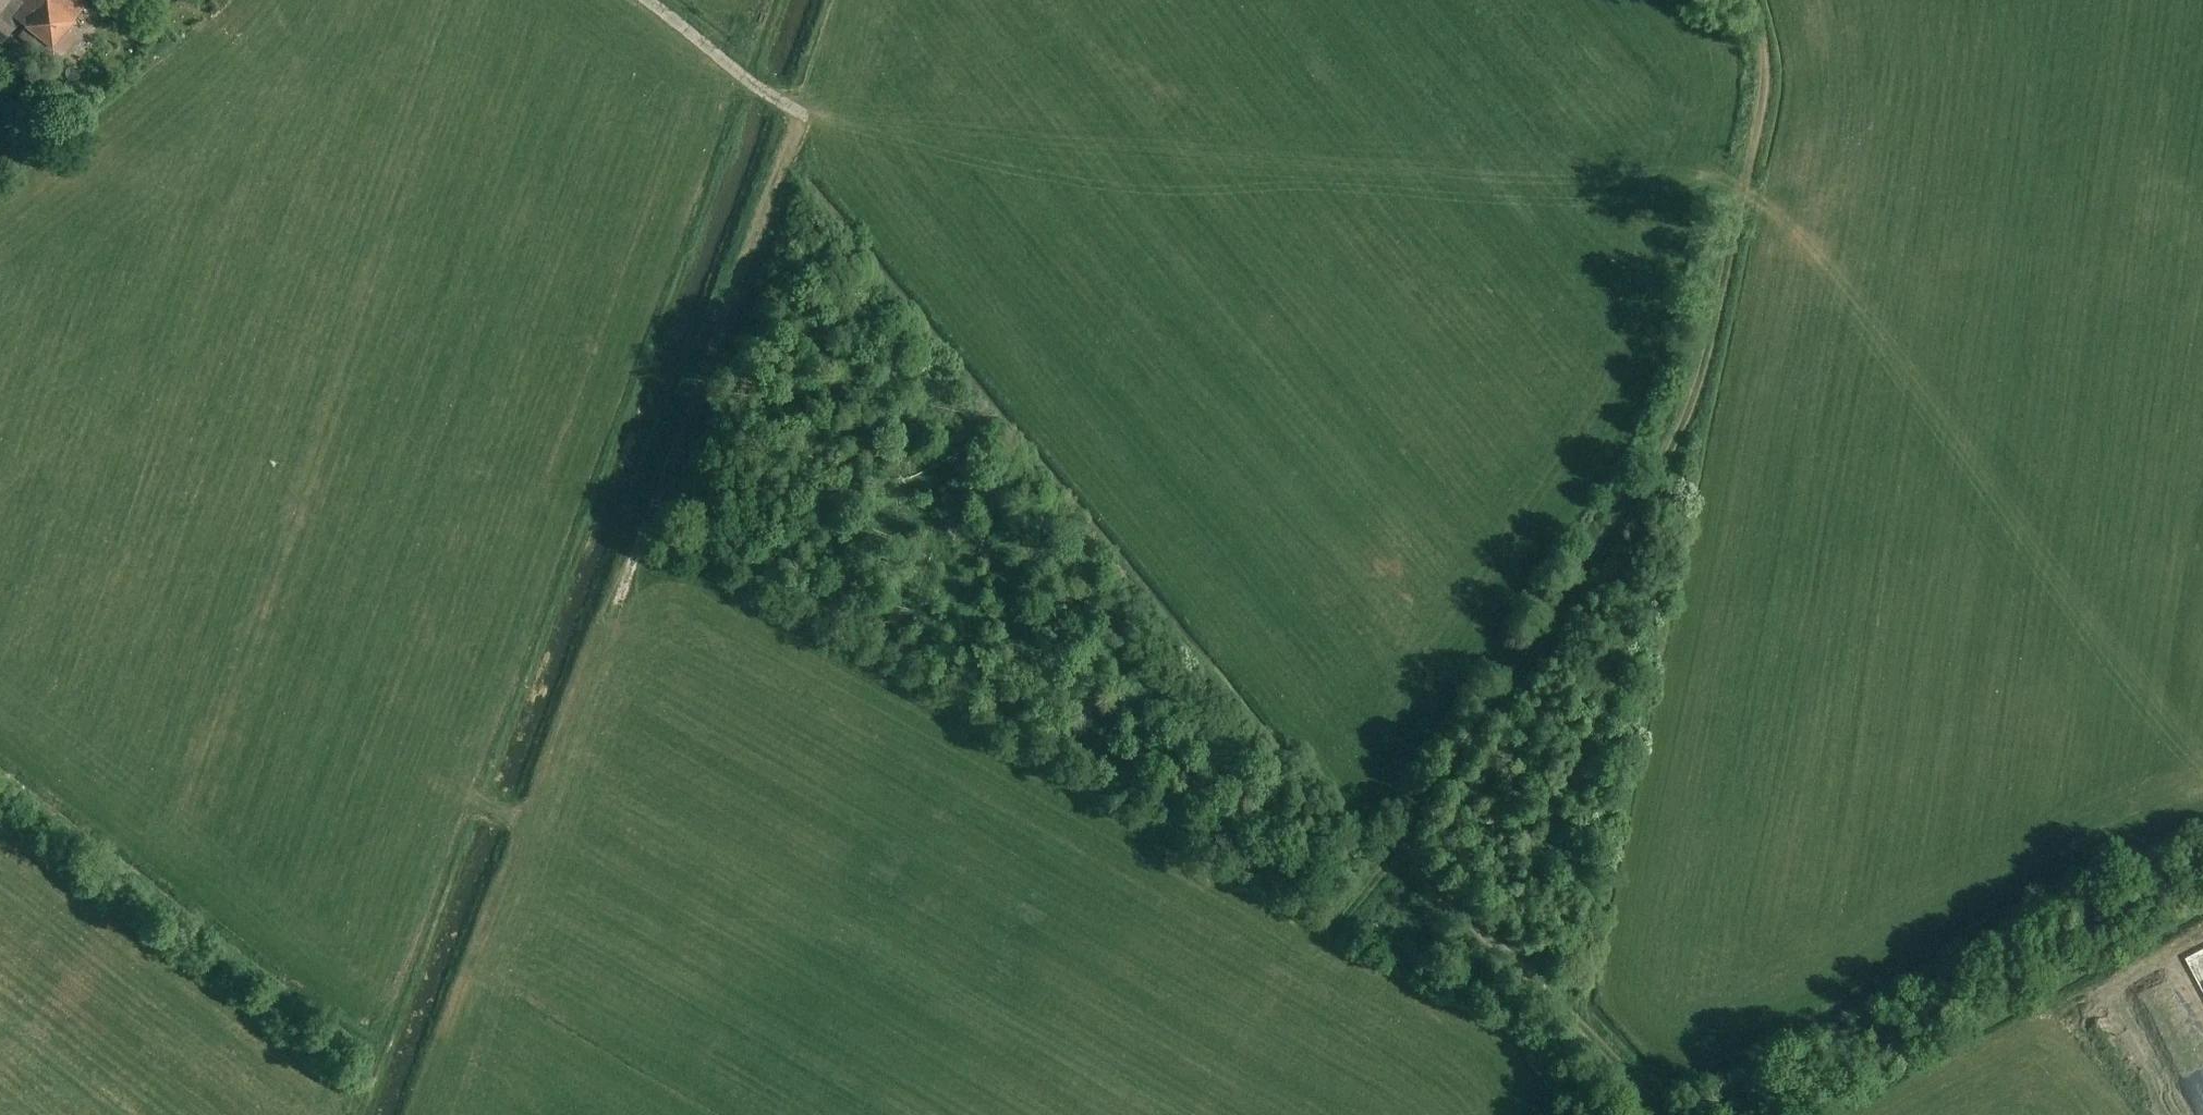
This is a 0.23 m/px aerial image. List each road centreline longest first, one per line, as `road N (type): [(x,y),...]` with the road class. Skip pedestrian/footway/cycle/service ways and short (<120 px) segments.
road 1 (track): [(1667,1114),(1412,864),(1397,840),(1611,534),(1694,398),(1762,100),(1763,43),(1747,0)]

